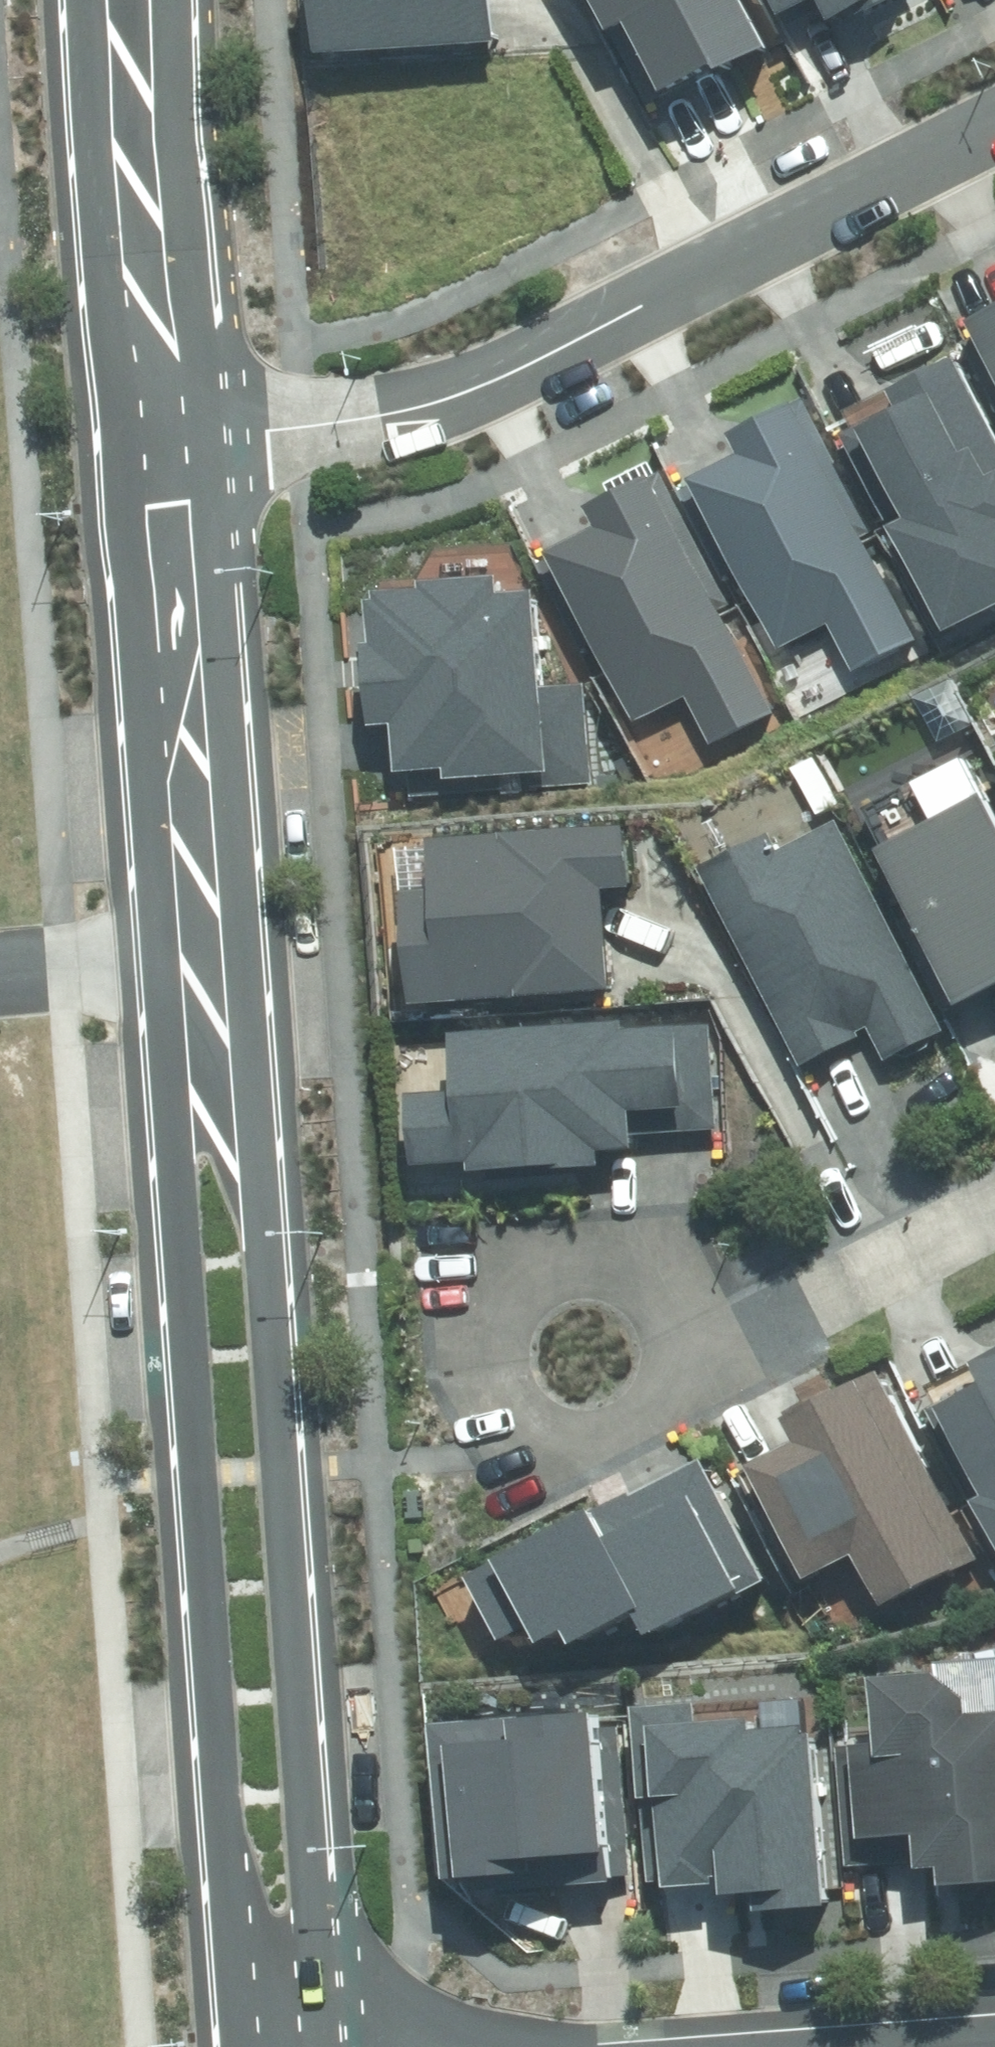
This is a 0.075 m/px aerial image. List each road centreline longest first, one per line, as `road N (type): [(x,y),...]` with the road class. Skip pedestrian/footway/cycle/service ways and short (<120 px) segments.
road 1 (tertiary): [(214,434),(241,932),(320,2046)]
road 2 (tertiary): [(235,2046),(124,440)]
road 3 (residential): [(214,434),(415,407),(464,390),(994,122)]
road 4 (residential): [(695,1352),(619,1422),(573,1429),(529,1407),(513,1386),(504,1335),(529,1289),(577,1268),(628,1280),(648,1298)]
road 5 (tertiary): [(124,440),(87,0)]
road 6 (tertiary): [(180,0),(214,434)]
road 7 (residential): [(695,1352),(994,1200)]

